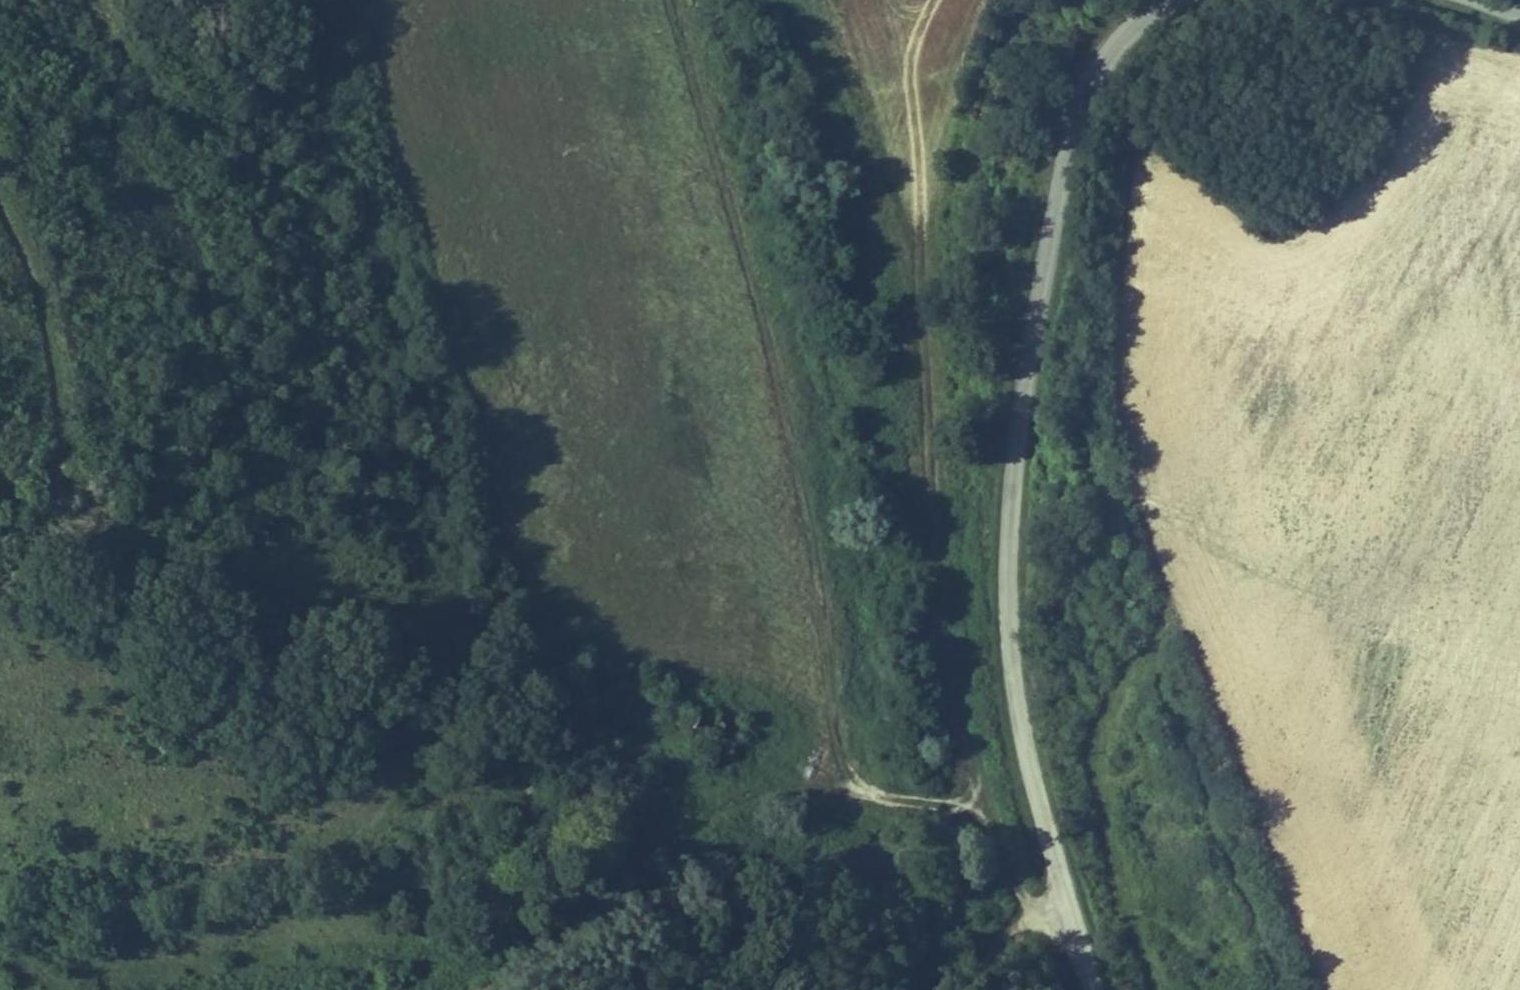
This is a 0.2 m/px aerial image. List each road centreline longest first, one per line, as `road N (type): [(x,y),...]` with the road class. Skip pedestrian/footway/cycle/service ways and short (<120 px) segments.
road 1 (tertiary): [(1169,0),(1130,32),(1078,126),(1055,207),(1014,485),(1009,579),(1020,721),(1093,989)]
road 2 (track): [(486,989),(692,849),(802,794),(972,812),(987,824),(1022,890),(1042,906)]

